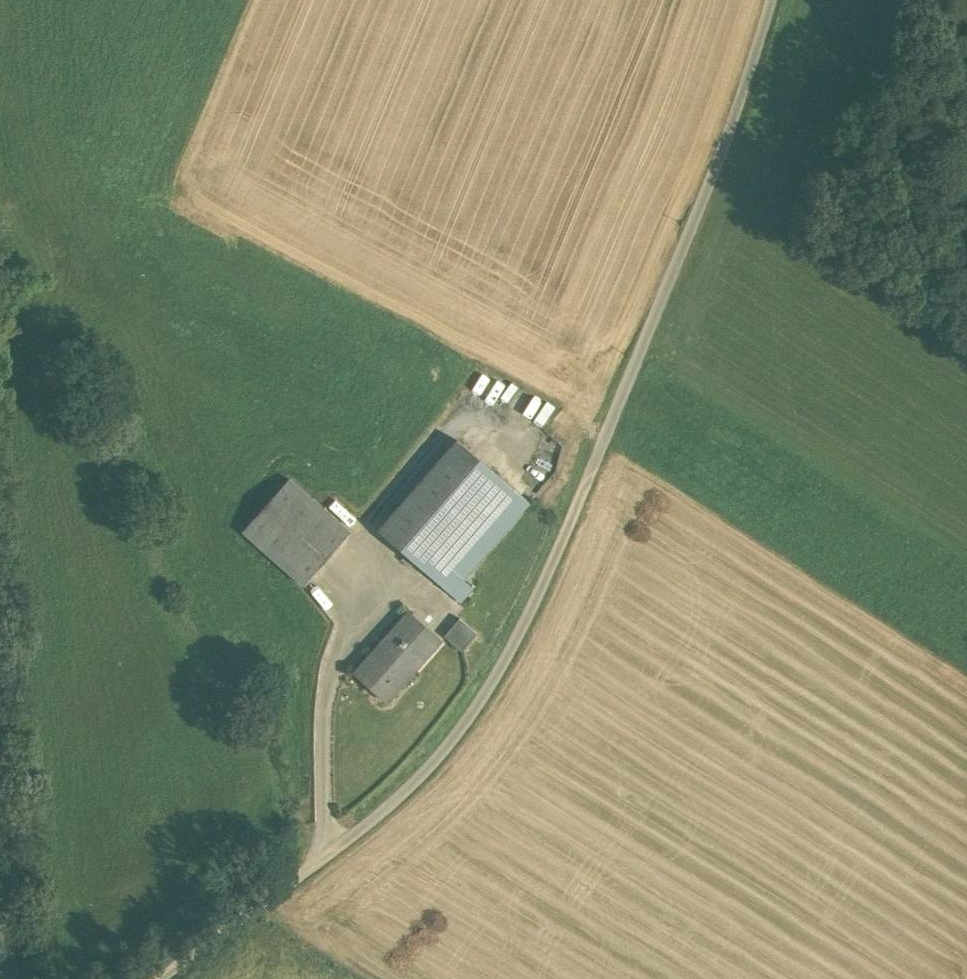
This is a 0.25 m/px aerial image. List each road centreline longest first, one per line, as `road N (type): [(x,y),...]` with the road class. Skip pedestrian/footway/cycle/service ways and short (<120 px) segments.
road 1 (track): [(329,853),(460,737),(509,660),(722,158)]
road 2 (track): [(722,158),(773,0)]
road 3 (track): [(722,158),(840,220)]

